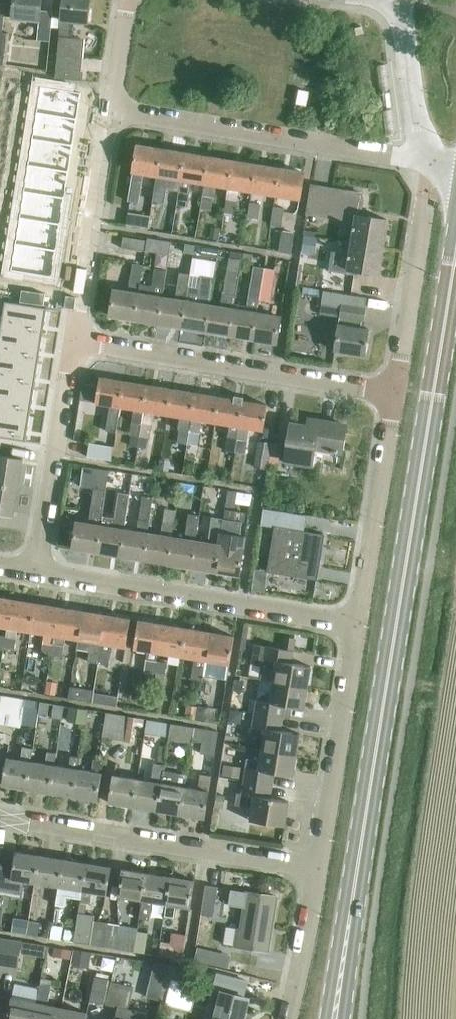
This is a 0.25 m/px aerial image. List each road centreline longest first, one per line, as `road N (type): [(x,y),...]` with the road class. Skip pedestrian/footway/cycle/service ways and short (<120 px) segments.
road 1 (secondary): [(334,1018),(455,245)]
road 2 (residential): [(356,626),(30,571)]
road 3 (residential): [(430,160),(107,115)]
road 4 (residential): [(390,395),(70,343)]
road 5 (residential): [(315,867),(2,815)]
road 6 (residential): [(315,867),(356,626)]
road 7 (residential): [(356,626),(390,395)]
road 8 (residential): [(30,571),(70,343)]
road 9 (residential): [(70,343),(107,115)]
road 10 (residential): [(390,395),(424,199)]
road 11 (residential): [(284,1018),(315,867)]

